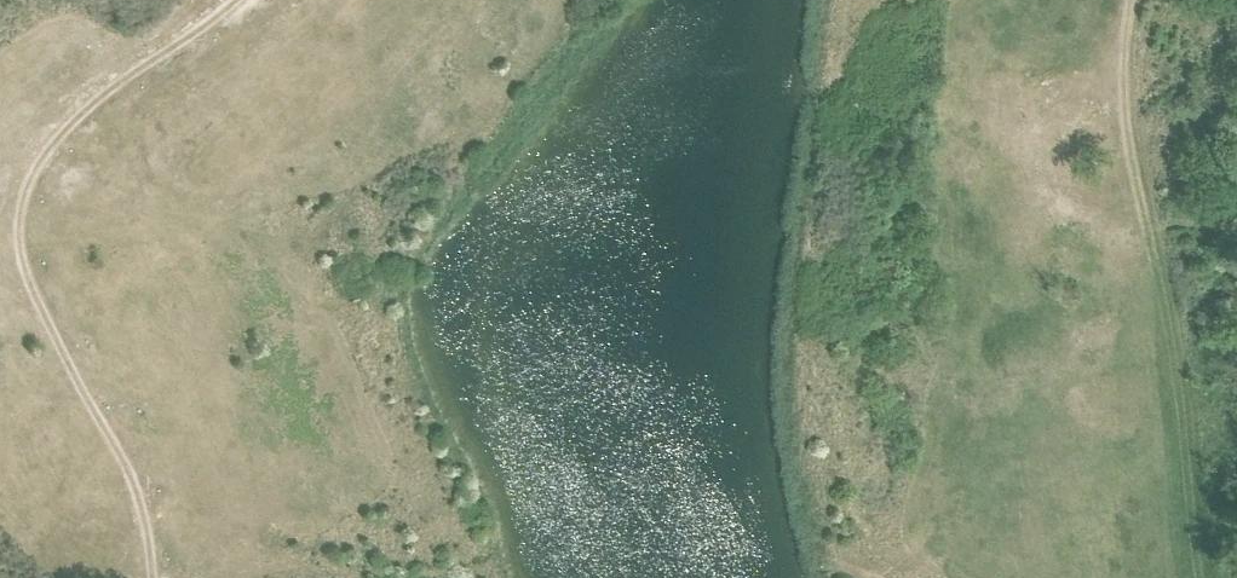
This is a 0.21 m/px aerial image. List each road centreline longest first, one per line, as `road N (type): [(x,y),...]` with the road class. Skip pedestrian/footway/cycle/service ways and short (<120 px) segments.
road 1 (track): [(151,577),(131,473),(34,293),(19,230),(25,194),(59,137),(235,0)]
road 2 (track): [(1202,577),(1182,485),(1166,309),(1128,198),(1114,66),(1128,0)]

